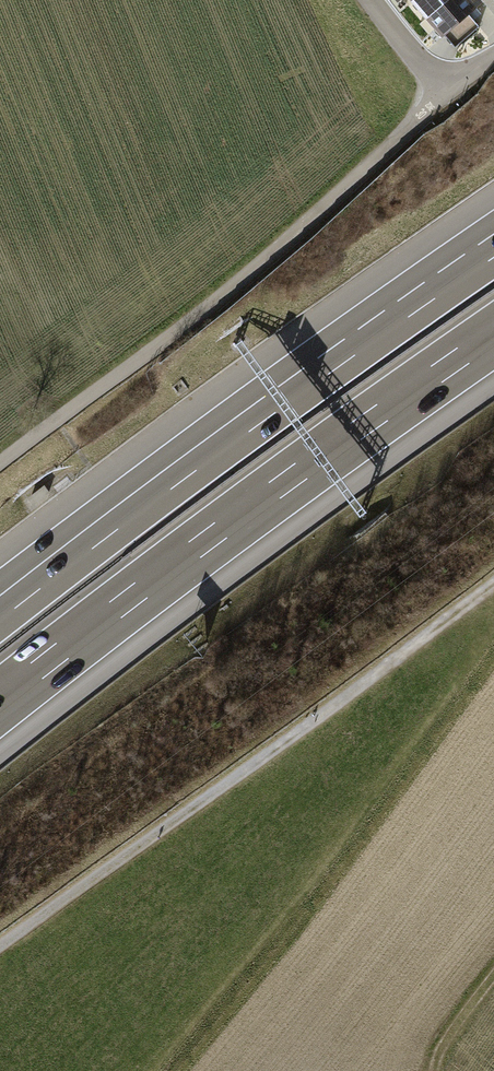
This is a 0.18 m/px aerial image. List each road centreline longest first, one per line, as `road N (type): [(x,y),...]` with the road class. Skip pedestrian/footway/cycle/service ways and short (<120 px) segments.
road 1 (track): [(493,584),(0,950)]
road 2 (motorway): [(0,702),(493,336)]
road 3 (track): [(449,99),(230,289),(0,463)]
road 4 (motorway): [(493,245),(163,482)]
road 5 (motorway): [(163,482),(0,625)]
road 6 (motorway): [(163,482),(0,587)]
road 7 (residential): [(372,0),(449,99)]

